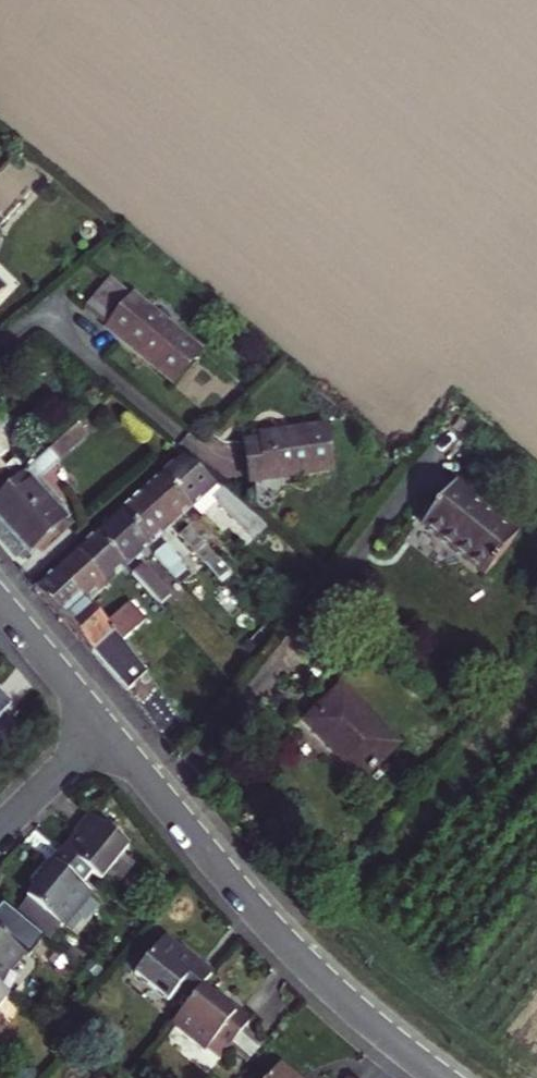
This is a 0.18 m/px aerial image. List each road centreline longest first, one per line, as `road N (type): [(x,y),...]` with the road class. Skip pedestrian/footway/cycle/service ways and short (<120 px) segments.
road 1 (residential): [(106,727),(300,953),(447,1077)]
road 2 (residential): [(0,599),(106,727)]
road 3 (residential): [(0,828),(106,727)]

